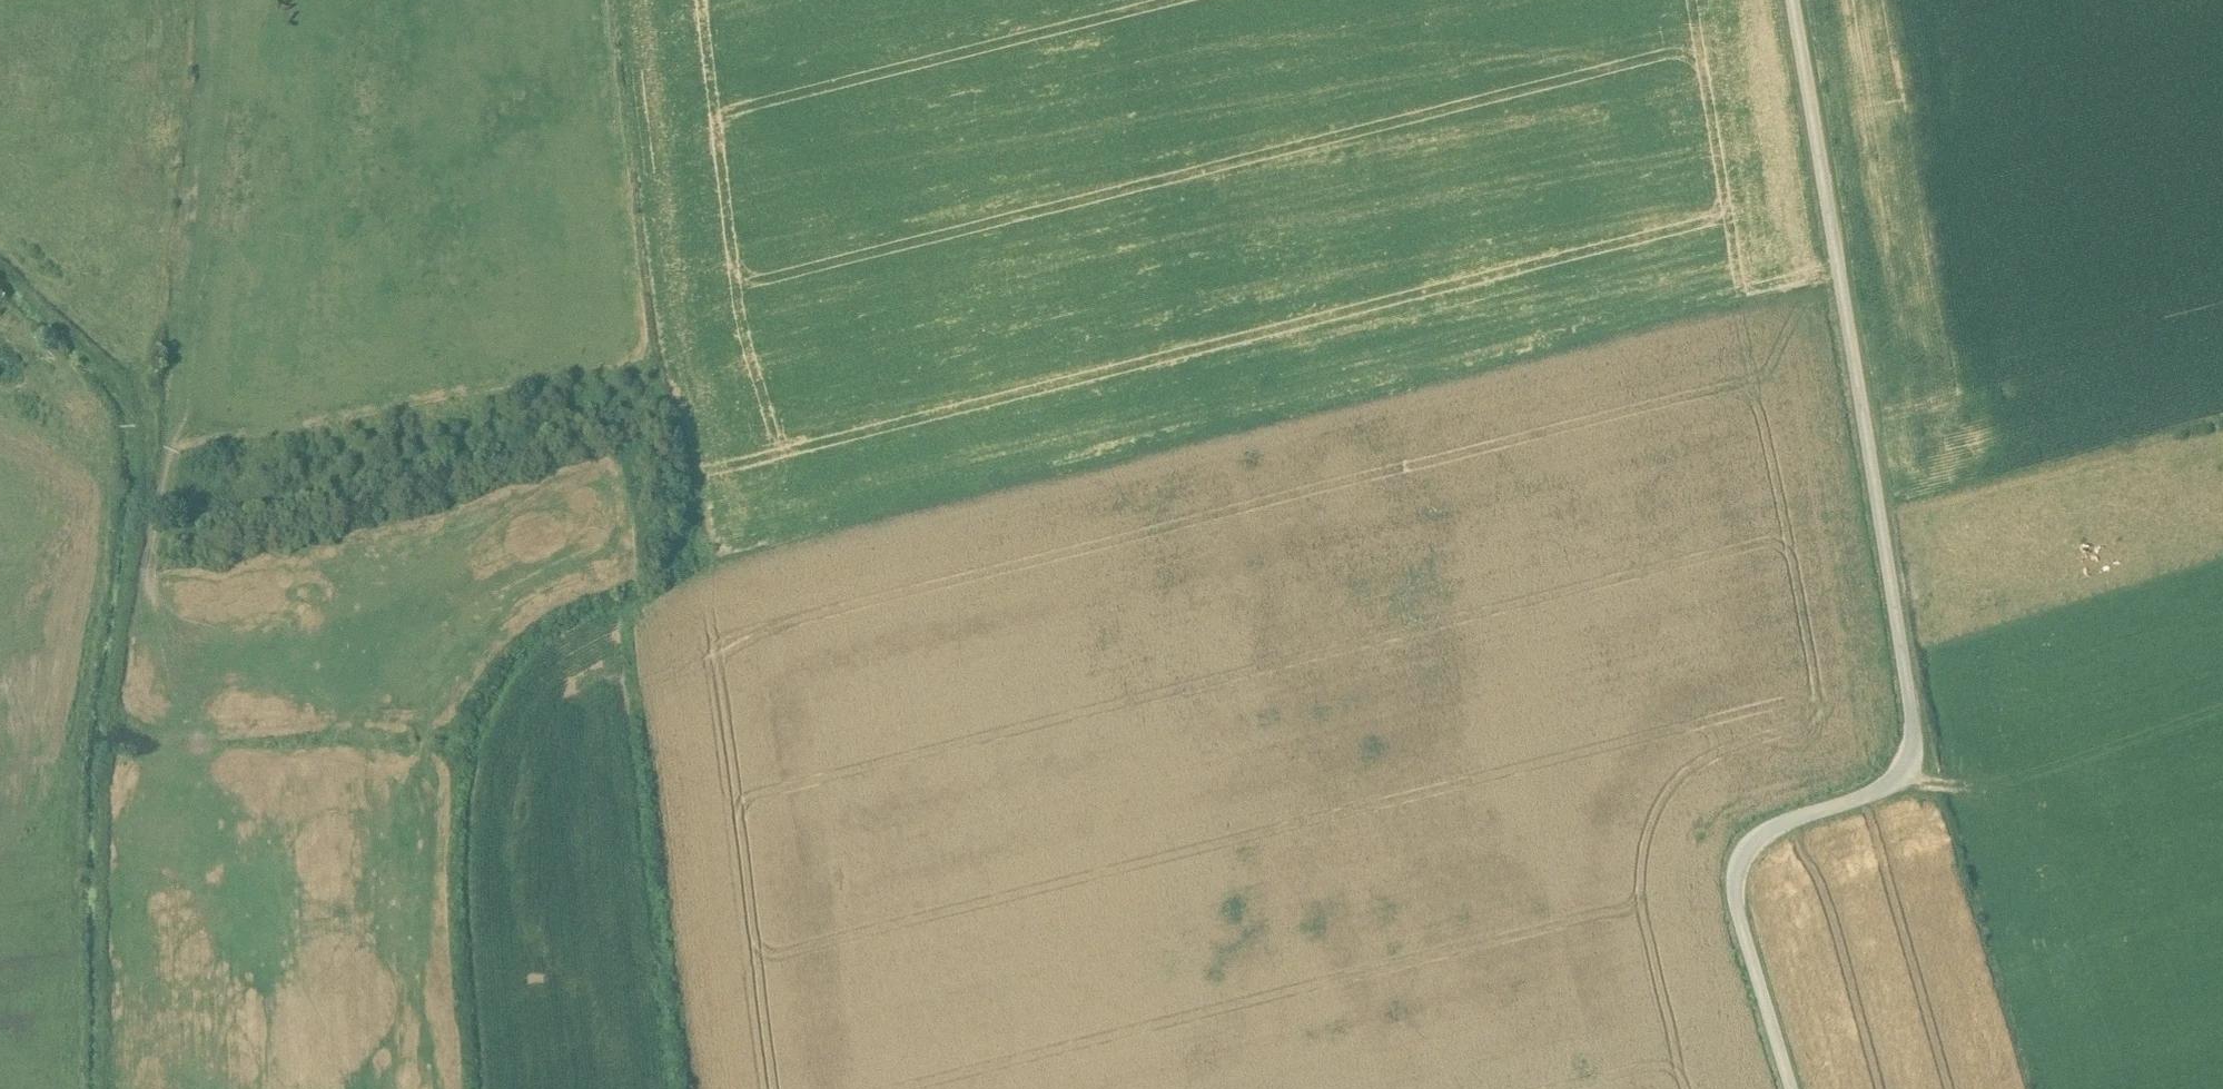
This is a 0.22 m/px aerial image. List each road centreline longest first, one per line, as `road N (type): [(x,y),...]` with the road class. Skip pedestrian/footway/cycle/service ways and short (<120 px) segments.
road 1 (unclassified): [(1799,0),(1913,707),(1911,763),(1884,790),(1754,840),(1738,867),(1734,897),(1792,1088)]

